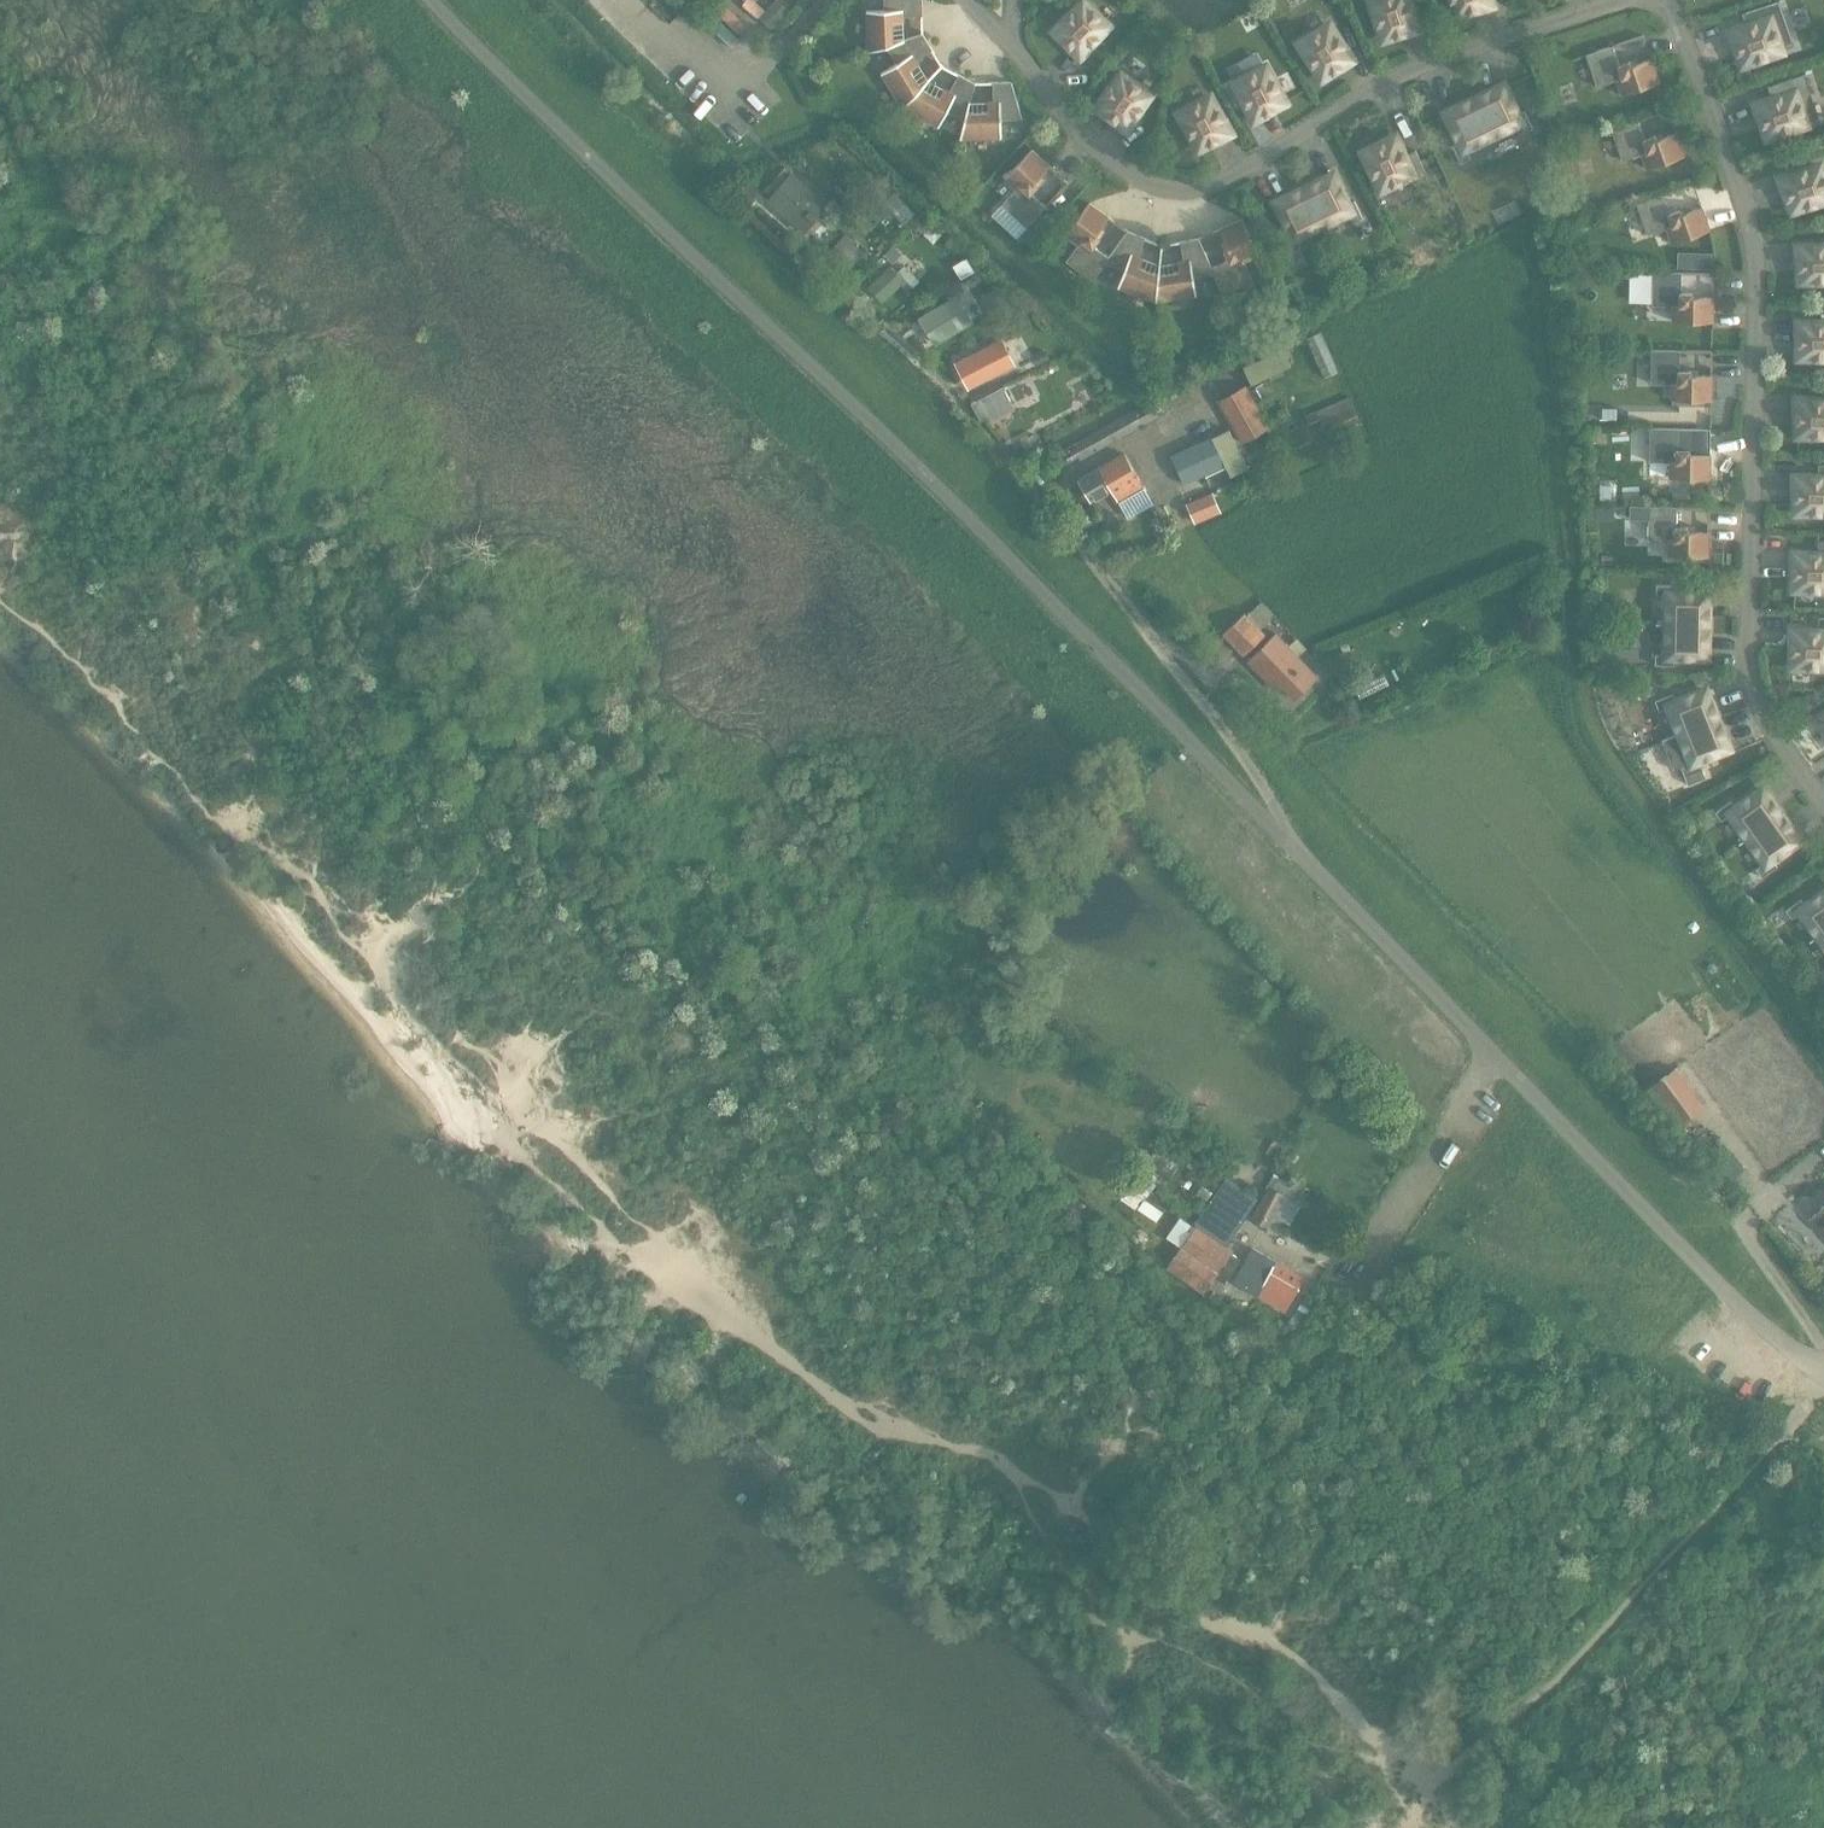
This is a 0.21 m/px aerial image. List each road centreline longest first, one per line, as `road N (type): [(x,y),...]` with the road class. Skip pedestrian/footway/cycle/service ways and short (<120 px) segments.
road 1 (unclassified): [(1823,1373),(1804,1363),(939,489),(434,0)]
road 2 (residential): [(1823,802),(1758,704),(1748,668),(1751,230),(1668,0)]
road 3 (residential): [(999,0),(1025,61),(1075,136),(1133,181),(1193,186),(1413,66),(1616,0)]

